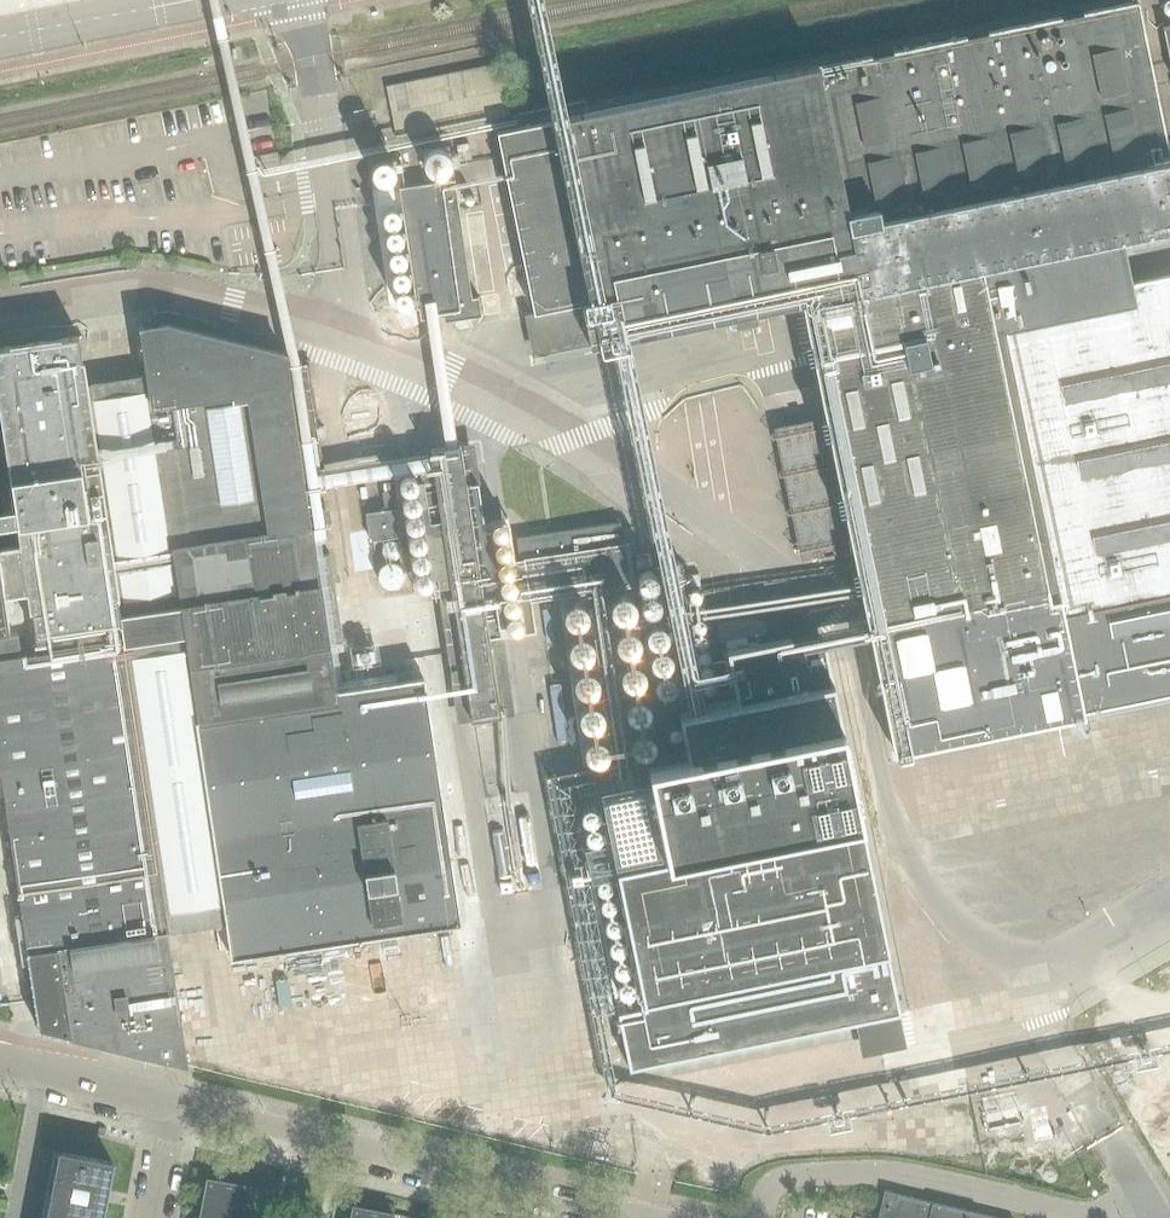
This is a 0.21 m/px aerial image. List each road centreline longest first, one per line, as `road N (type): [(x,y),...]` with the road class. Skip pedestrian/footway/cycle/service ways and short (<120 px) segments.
road 1 (unclassified): [(637,1215),(174,1103)]
road 2 (unclassified): [(1157,1217),(1140,1190),(1110,1209),(1073,1214),(922,1178),(854,1172),(779,1180),(760,1217)]
road 3 (unclassified): [(0,35),(188,0)]
road 4 (unclassified): [(174,1103),(0,1060)]

